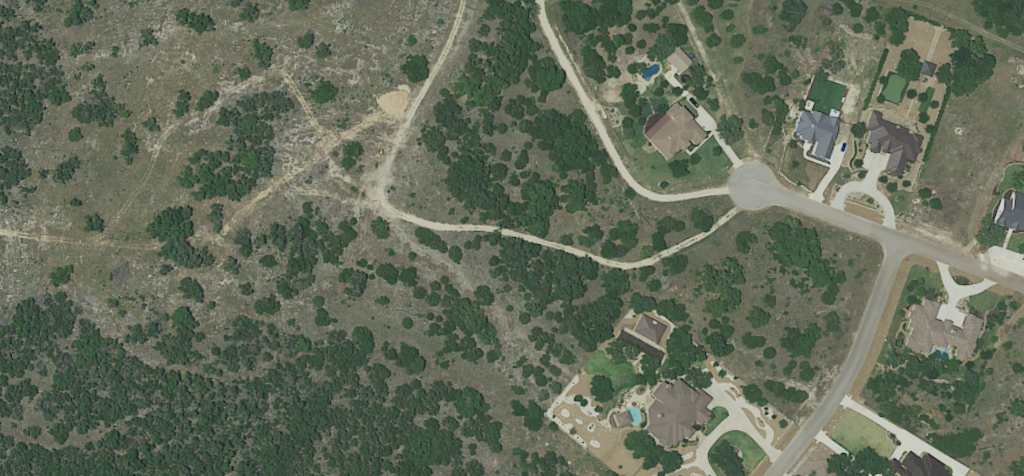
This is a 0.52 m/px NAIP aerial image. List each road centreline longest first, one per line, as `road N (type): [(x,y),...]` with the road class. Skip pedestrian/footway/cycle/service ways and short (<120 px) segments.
road 1 (residential): [(751,186),(1023,286)]
road 2 (residential): [(771,475),(841,385),(898,240)]

